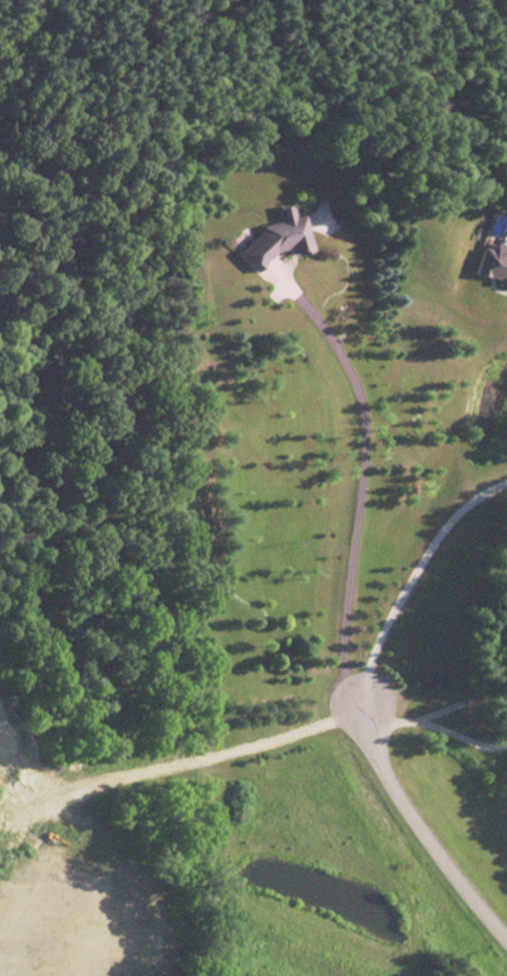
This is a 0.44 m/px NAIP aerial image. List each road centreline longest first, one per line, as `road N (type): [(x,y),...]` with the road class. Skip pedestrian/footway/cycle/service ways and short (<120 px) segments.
road 1 (residential): [(506,933),(461,882),(375,755),(358,691)]

